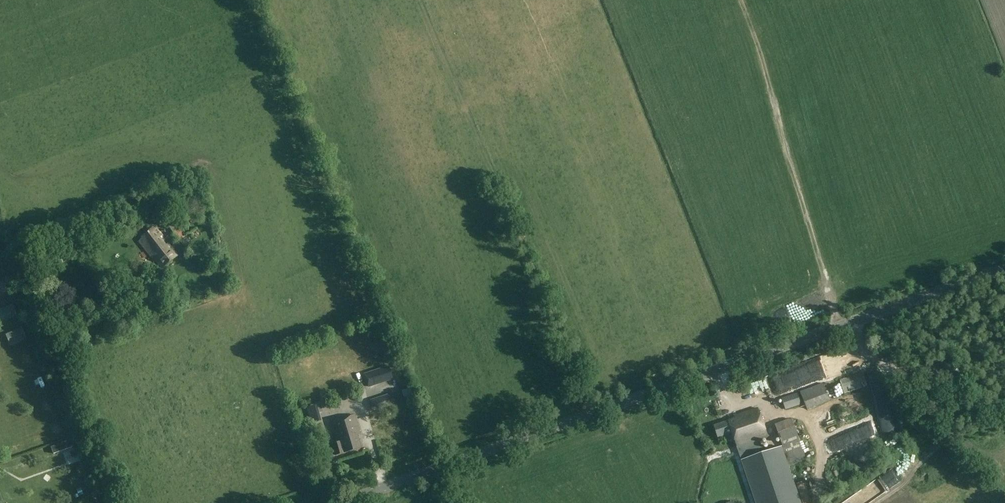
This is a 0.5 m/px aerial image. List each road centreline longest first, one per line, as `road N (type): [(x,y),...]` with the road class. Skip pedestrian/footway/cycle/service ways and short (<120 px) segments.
road 1 (tertiary): [(357,502),(1004,271)]
road 2 (track): [(838,331),(742,0)]
road 3 (track): [(592,419),(483,164)]

